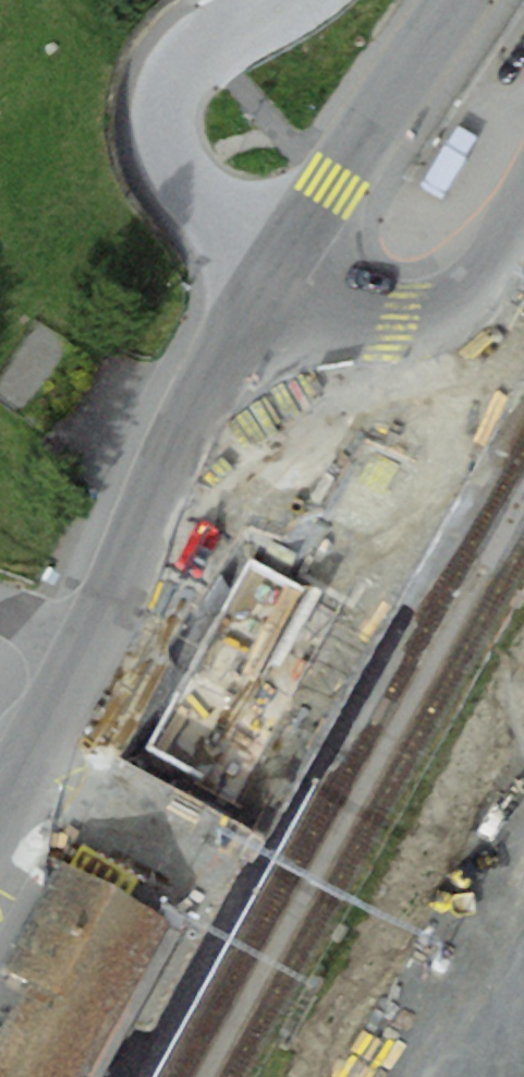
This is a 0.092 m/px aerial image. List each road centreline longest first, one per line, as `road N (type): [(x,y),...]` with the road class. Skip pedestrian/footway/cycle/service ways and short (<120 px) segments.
road 1 (residential): [(87,650),(181,447),(280,268)]
road 2 (residential): [(271,7),(207,43),(172,78),(166,99),(174,160),(202,201),(280,268)]
road 3 (residential): [(280,268),(457,0)]
road 4 (unclassified): [(523,226),(487,289),(454,312),(357,311),(280,268)]
road 5 (residential): [(0,819),(87,650)]

